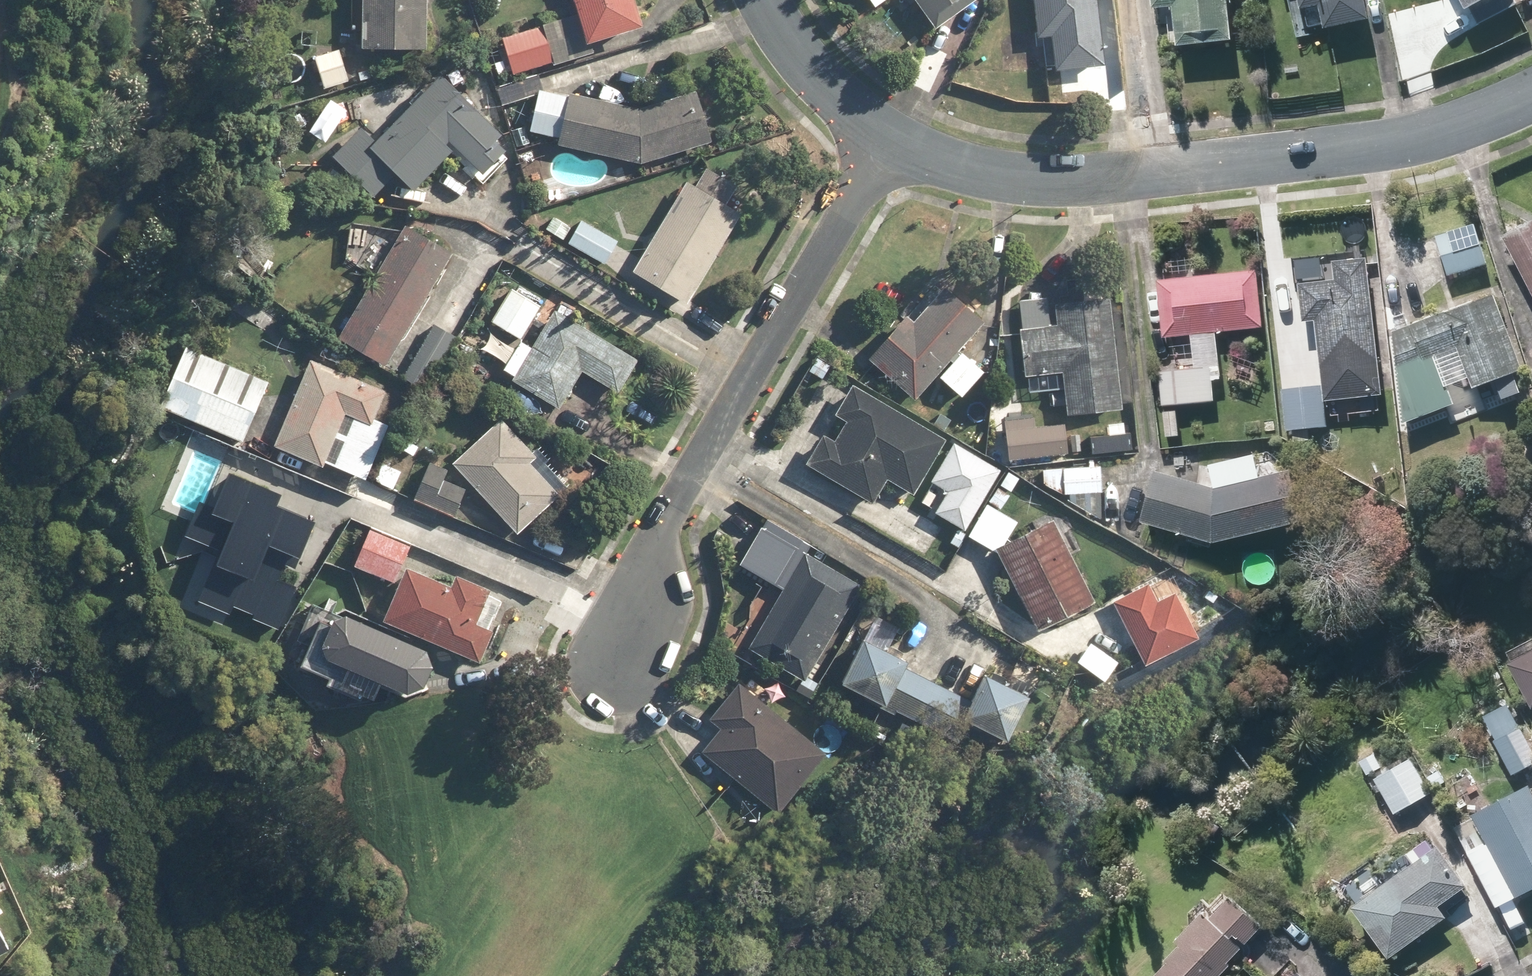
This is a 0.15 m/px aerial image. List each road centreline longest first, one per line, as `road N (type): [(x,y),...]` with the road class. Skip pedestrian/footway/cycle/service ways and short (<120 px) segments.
road 1 (residential): [(1531,96),(1474,127),(1406,145),(1090,179),(974,174),(885,141)]
road 2 (residential): [(885,141),(647,570),(617,678)]
road 3 (residential): [(885,141),(832,94),(788,42),(767,0)]

